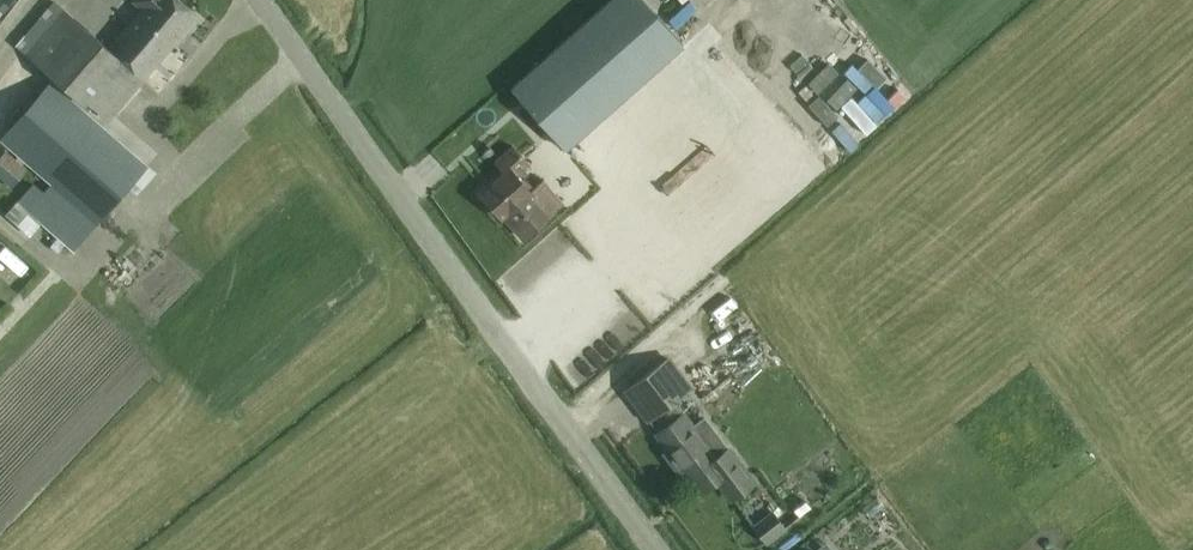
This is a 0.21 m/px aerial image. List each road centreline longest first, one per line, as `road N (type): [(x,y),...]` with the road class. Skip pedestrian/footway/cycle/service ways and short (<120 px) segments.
road 1 (unclassified): [(657,549),(260,0)]

